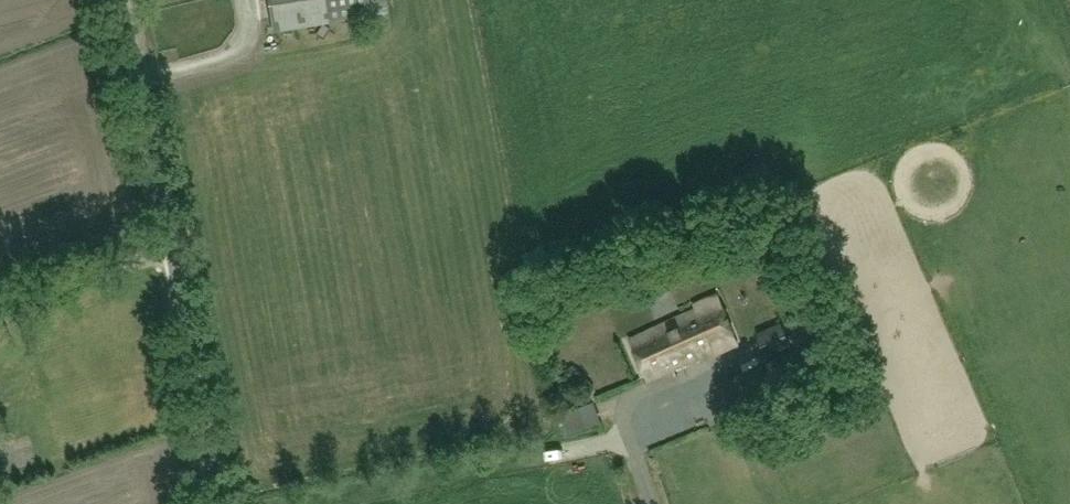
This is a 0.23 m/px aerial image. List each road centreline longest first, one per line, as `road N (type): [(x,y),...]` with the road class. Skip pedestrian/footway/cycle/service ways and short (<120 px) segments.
road 1 (unclassified): [(219,503),(124,0)]

